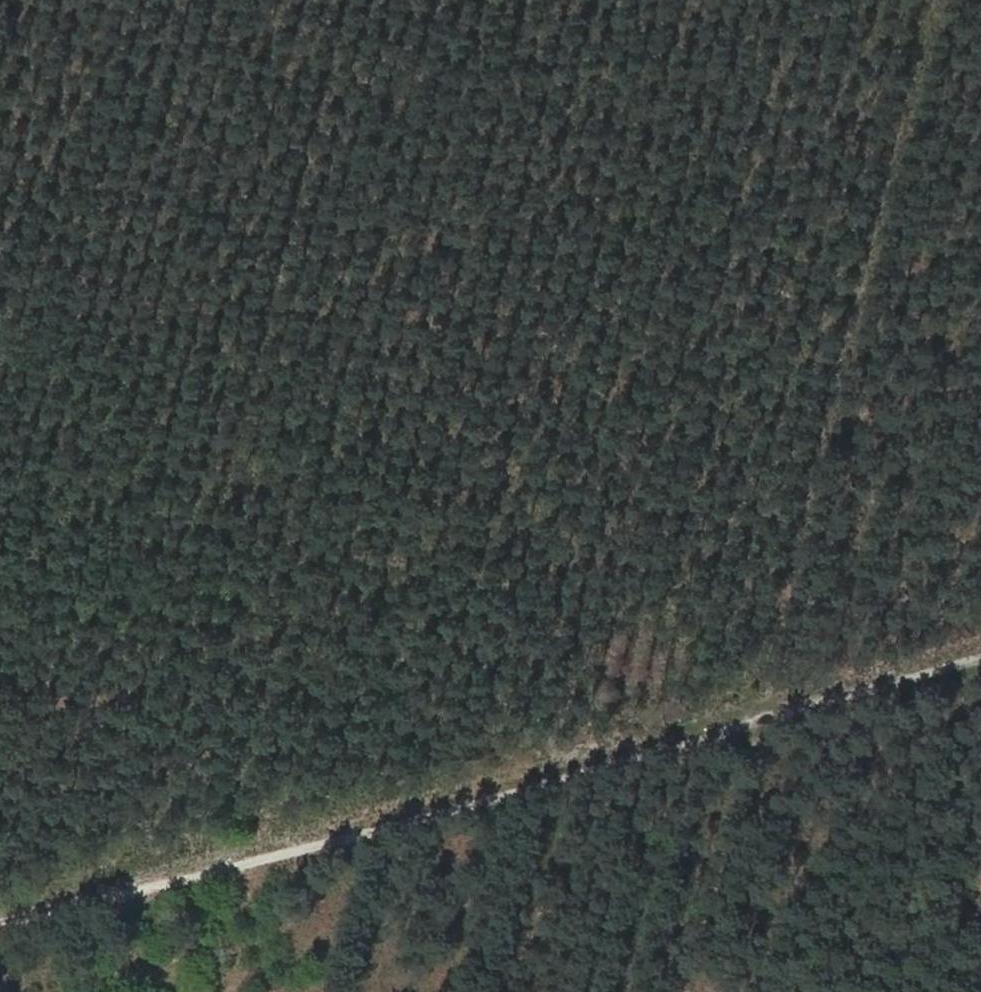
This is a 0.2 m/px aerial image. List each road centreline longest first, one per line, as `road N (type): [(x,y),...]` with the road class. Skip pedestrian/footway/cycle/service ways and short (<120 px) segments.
road 1 (track): [(980,657),(0,929)]

